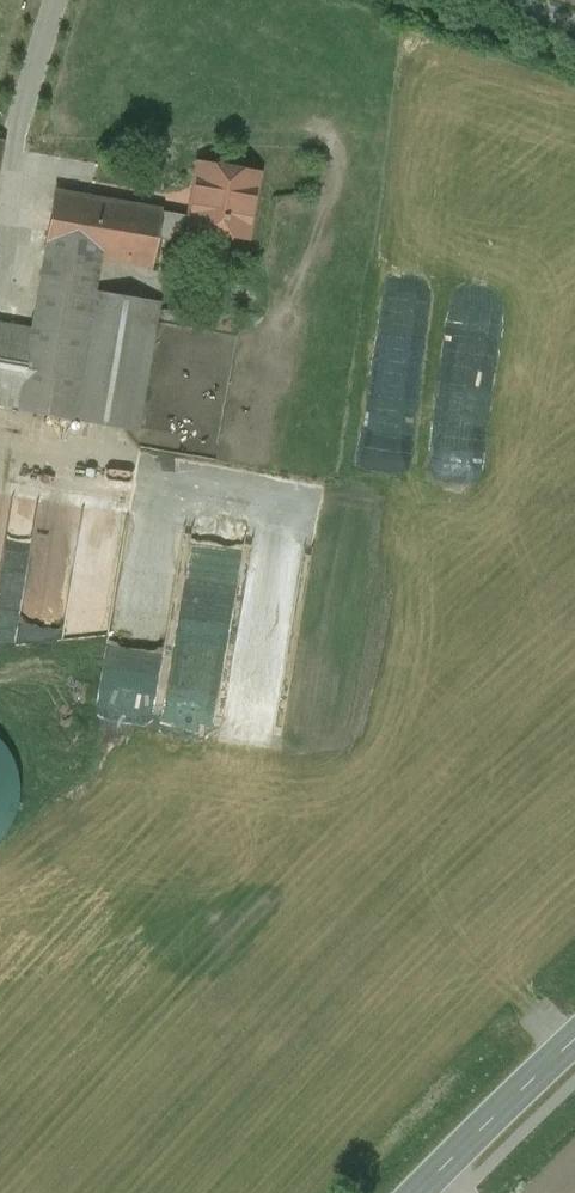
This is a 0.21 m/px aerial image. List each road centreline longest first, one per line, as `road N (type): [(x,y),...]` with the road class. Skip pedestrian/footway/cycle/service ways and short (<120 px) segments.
road 1 (secondary): [(419,1192),(574,1039)]

